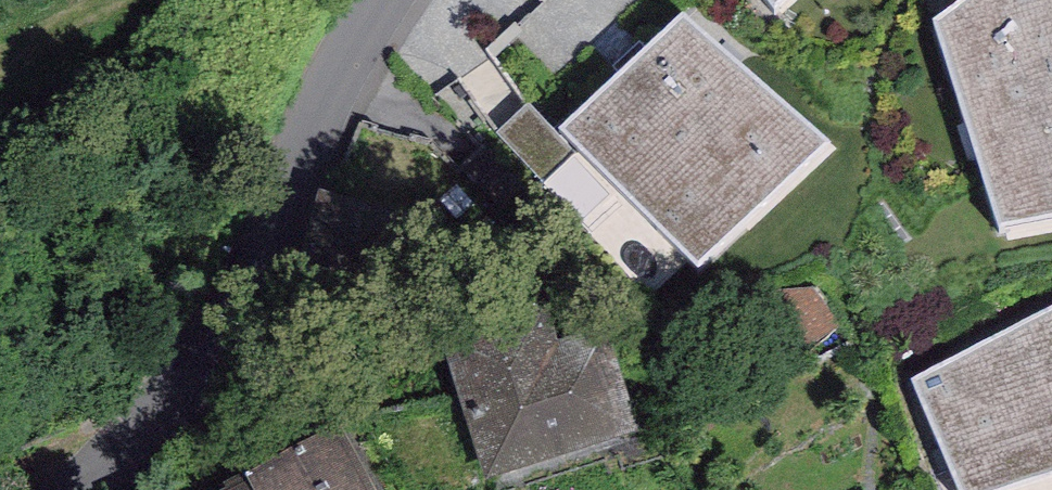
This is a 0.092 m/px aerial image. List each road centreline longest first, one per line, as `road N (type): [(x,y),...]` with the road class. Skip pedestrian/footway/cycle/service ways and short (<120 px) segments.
road 1 (primary): [(157,489),(552,0)]
road 2 (residential): [(78,489),(214,333),(245,281),(313,120),(384,0)]

